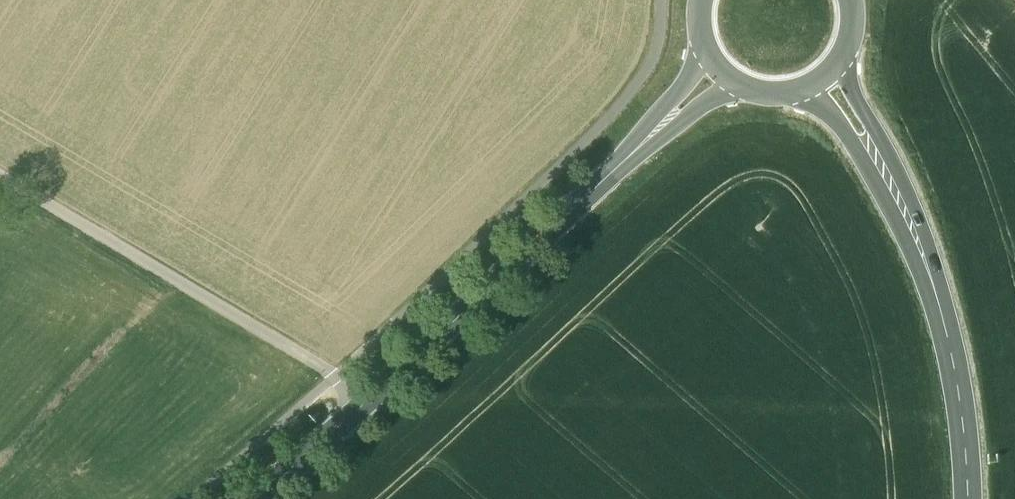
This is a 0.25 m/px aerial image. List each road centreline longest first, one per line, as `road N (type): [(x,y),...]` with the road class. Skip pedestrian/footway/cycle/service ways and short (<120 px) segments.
road 1 (tertiary): [(719,70),(369,405),(257,498)]
road 2 (track): [(0,181),(369,405)]
road 3 (tertiary): [(884,173),(925,256),(960,374),(967,498)]
road 4 (tertiary): [(786,93),(838,120),(884,173)]
road 5 (tertiary): [(884,173),(844,52)]

